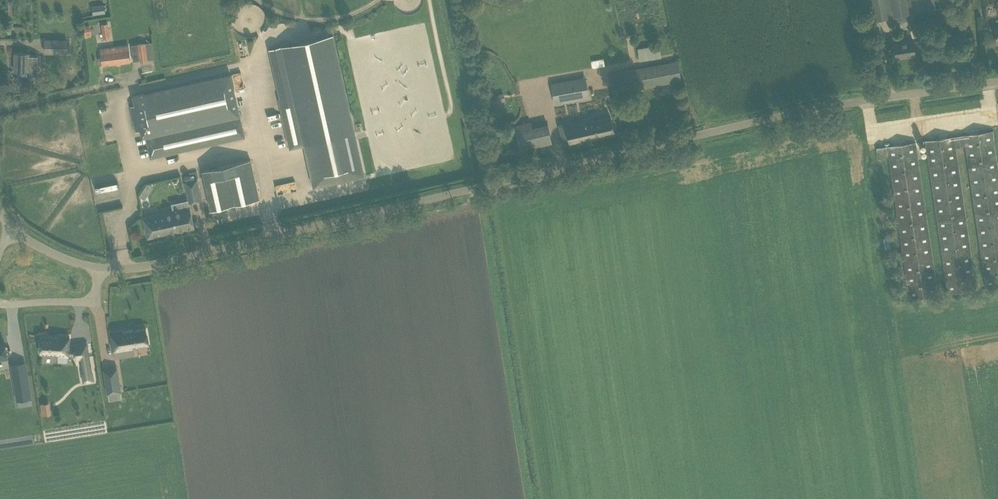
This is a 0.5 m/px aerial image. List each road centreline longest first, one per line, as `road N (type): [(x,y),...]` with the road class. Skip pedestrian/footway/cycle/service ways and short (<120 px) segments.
road 1 (unclassified): [(997,82),(815,110),(149,265),(100,268)]
road 2 (residential): [(0,304),(86,302),(100,268)]

